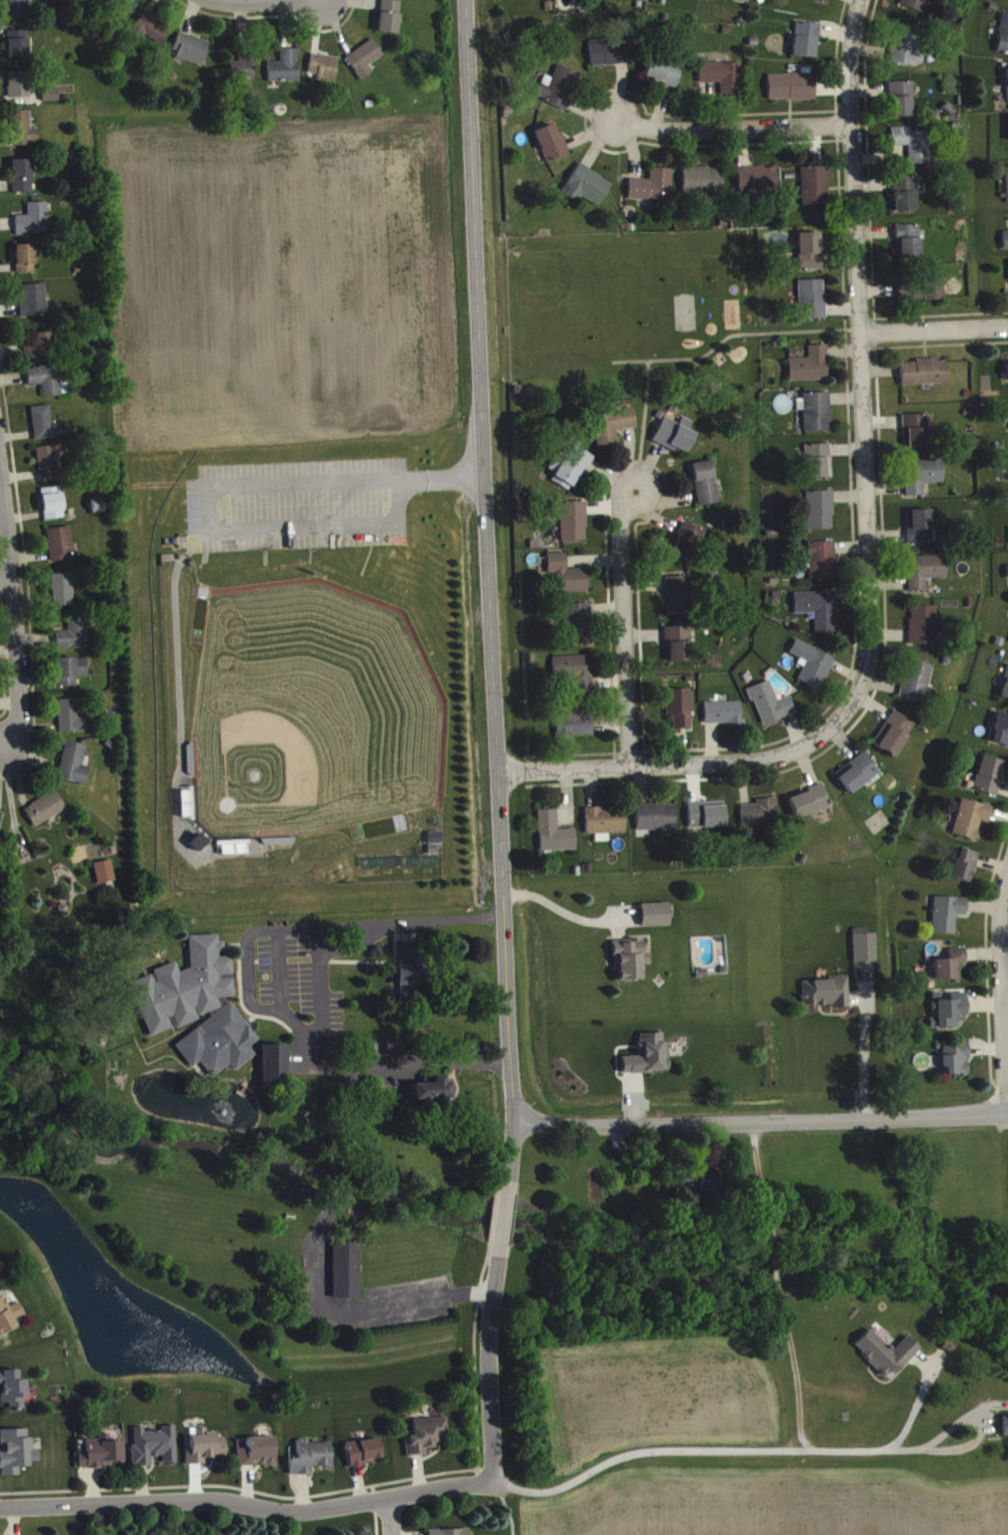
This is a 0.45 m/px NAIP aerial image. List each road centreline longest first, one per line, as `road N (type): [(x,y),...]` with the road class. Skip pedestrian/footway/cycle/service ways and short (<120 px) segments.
road 1 (residential): [(514,1121),(463,0)]
road 2 (residential): [(838,729),(863,689),(873,638),(850,50),(862,0)]
road 3 (residential): [(501,1255),(491,1339),(494,1481),(304,1511),(189,1499),(0,1506)]
road 4 (residential): [(514,1121),(1007,1114)]
road 5 (residential): [(498,771),(751,767),(792,757),(838,729)]
road 6 (residential): [(0,465),(13,579),(15,729),(4,747)]
road 7 (residential): [(631,771),(620,513),(636,493)]
road 8 (residential): [(852,127),(683,136),(618,121)]
road 9 (residential): [(1007,885),(1006,1114)]
road 10 (residential): [(864,339),(1007,334)]

